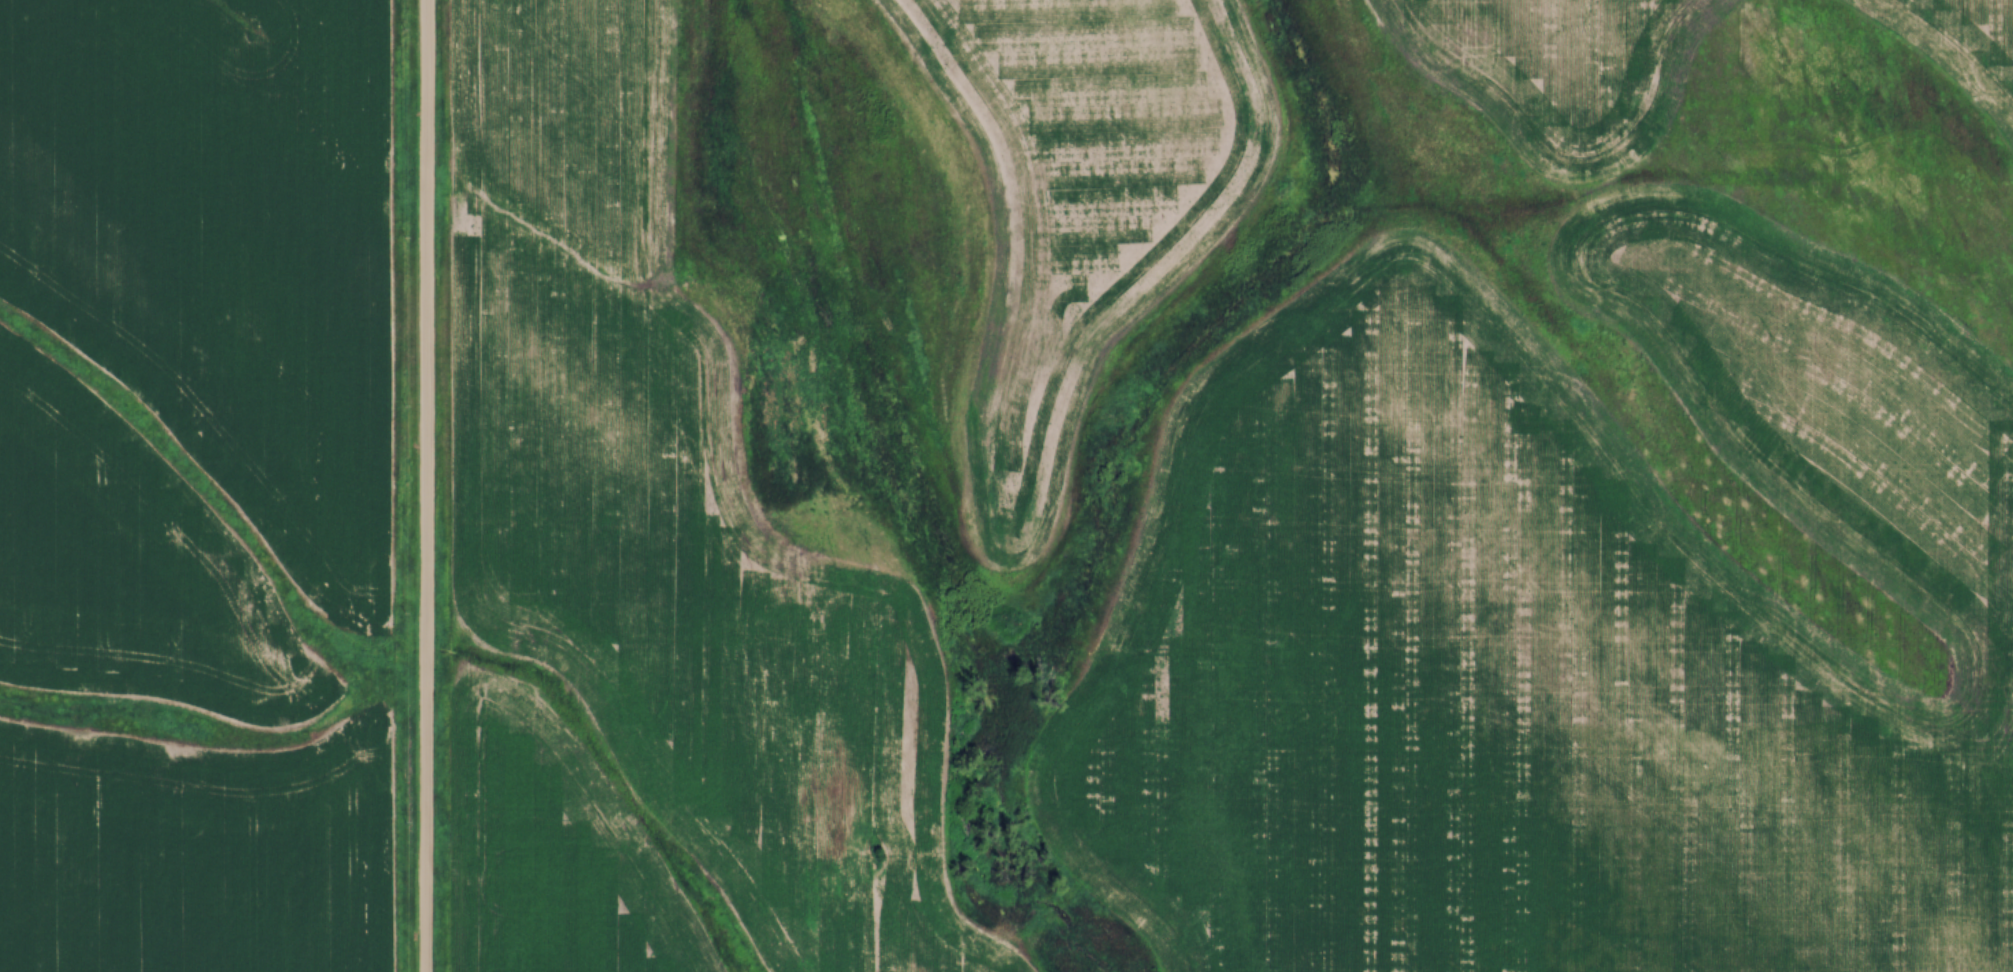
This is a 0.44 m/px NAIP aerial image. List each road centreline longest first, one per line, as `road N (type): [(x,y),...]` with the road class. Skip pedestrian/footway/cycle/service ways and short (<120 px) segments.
road 1 (residential): [(423,971),(425,0)]

